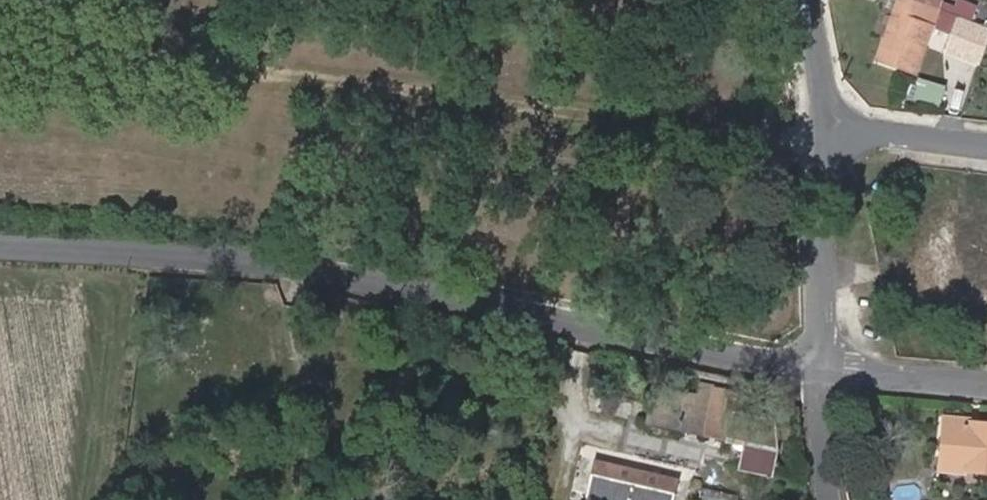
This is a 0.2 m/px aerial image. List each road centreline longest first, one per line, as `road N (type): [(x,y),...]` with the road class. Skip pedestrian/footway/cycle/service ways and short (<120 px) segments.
road 1 (track): [(835,136),(0,40)]
road 2 (tertiary): [(0,241),(334,271),(830,361)]
road 3 (track): [(0,286),(106,292),(74,499)]
road 4 (residential): [(830,361),(835,121)]
road 5 (tertiary): [(830,361),(986,377)]
road 6 (residential): [(986,141),(835,121)]
road 7 (residential): [(825,499),(830,361)]
road 8 (residential): [(835,121),(812,0)]

